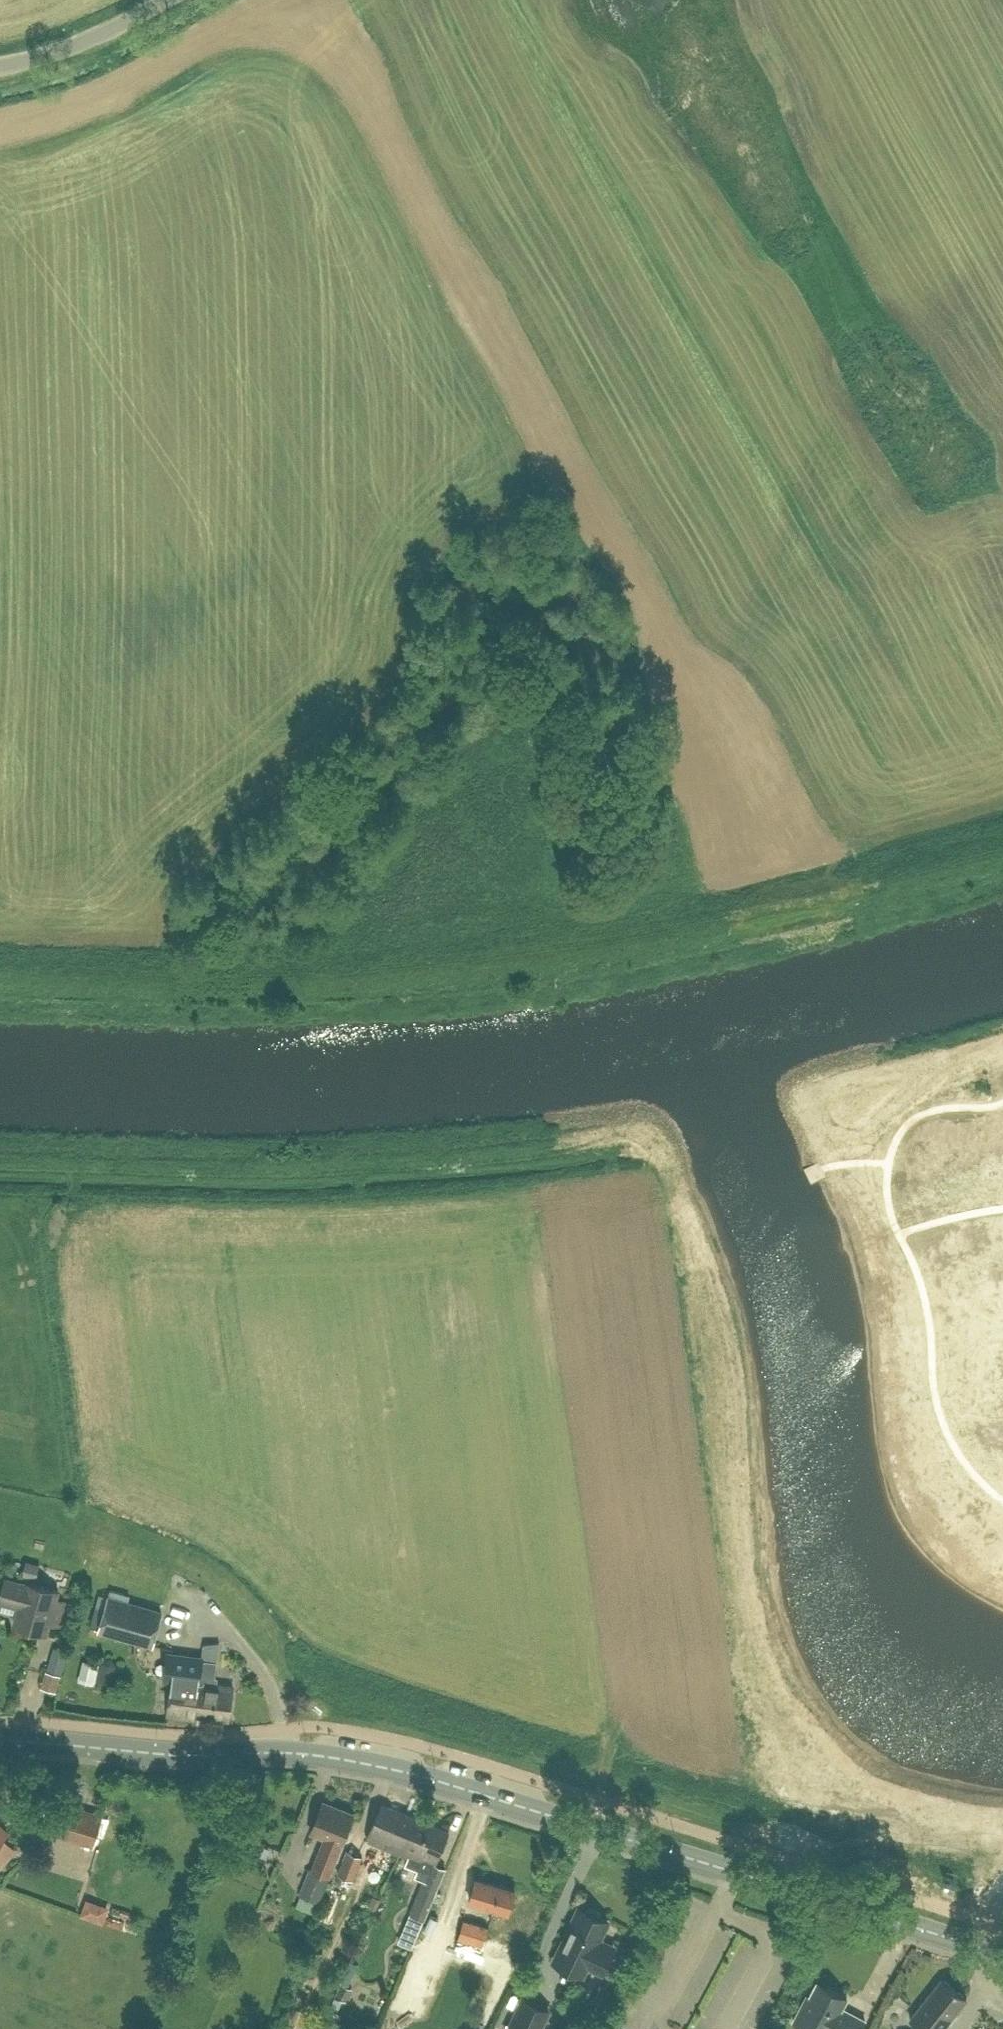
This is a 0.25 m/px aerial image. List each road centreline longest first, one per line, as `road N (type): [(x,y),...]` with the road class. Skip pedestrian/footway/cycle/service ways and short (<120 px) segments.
road 1 (secondary): [(0,1740),(349,1759),(1002,1954)]
road 2 (unclassified): [(0,74),(88,51),(179,0)]

